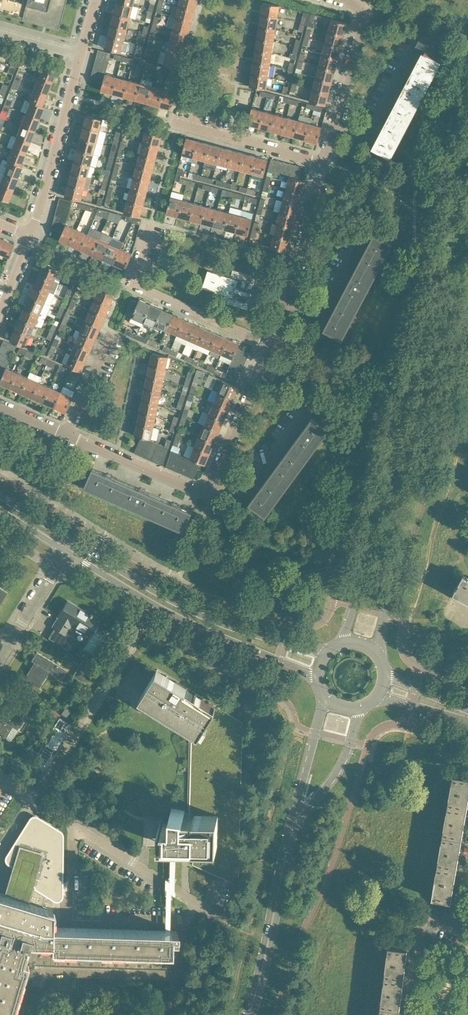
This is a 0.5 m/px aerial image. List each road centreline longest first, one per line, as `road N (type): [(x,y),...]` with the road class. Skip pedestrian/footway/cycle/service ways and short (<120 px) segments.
road 1 (tertiary): [(467,179),(345,643)]
road 2 (tertiary): [(377,655),(467,299)]
road 3 (tertiary): [(66,551),(154,606),(316,679)]
road 4 (tertiary): [(327,652),(198,614),(73,540)]
road 5 (residential): [(230,923),(37,801)]
road 6 (residential): [(274,343),(138,283),(151,221)]
road 7 (residential): [(37,801),(142,627)]
road 8 (tertiary): [(247,1014),(291,830)]
road 9 (residential): [(31,235),(79,54)]
road 10 (residential): [(65,438),(187,493),(201,494),(214,481)]
road 11 (residential): [(324,162),(169,121)]
road 12 (residential): [(283,310),(324,162)]
road 13 (residential): [(214,481),(274,343)]
road 14 (residential): [(332,131),(362,20),(362,10),(341,0)]
road 15 (tertiary): [(291,830),(337,773),(362,709)]
road 16 (tertiary): [(321,694),(291,830)]
road 17 (residential): [(332,131),(367,138),(412,49)]
road 18 (unclassified): [(410,1014),(423,928),(436,922),(467,932)]
road 19 (residential): [(214,481),(246,493),(305,413)]
road 20 (residential): [(283,310),(317,315),(362,231)]
road 21 (residential): [(66,551),(0,661)]

